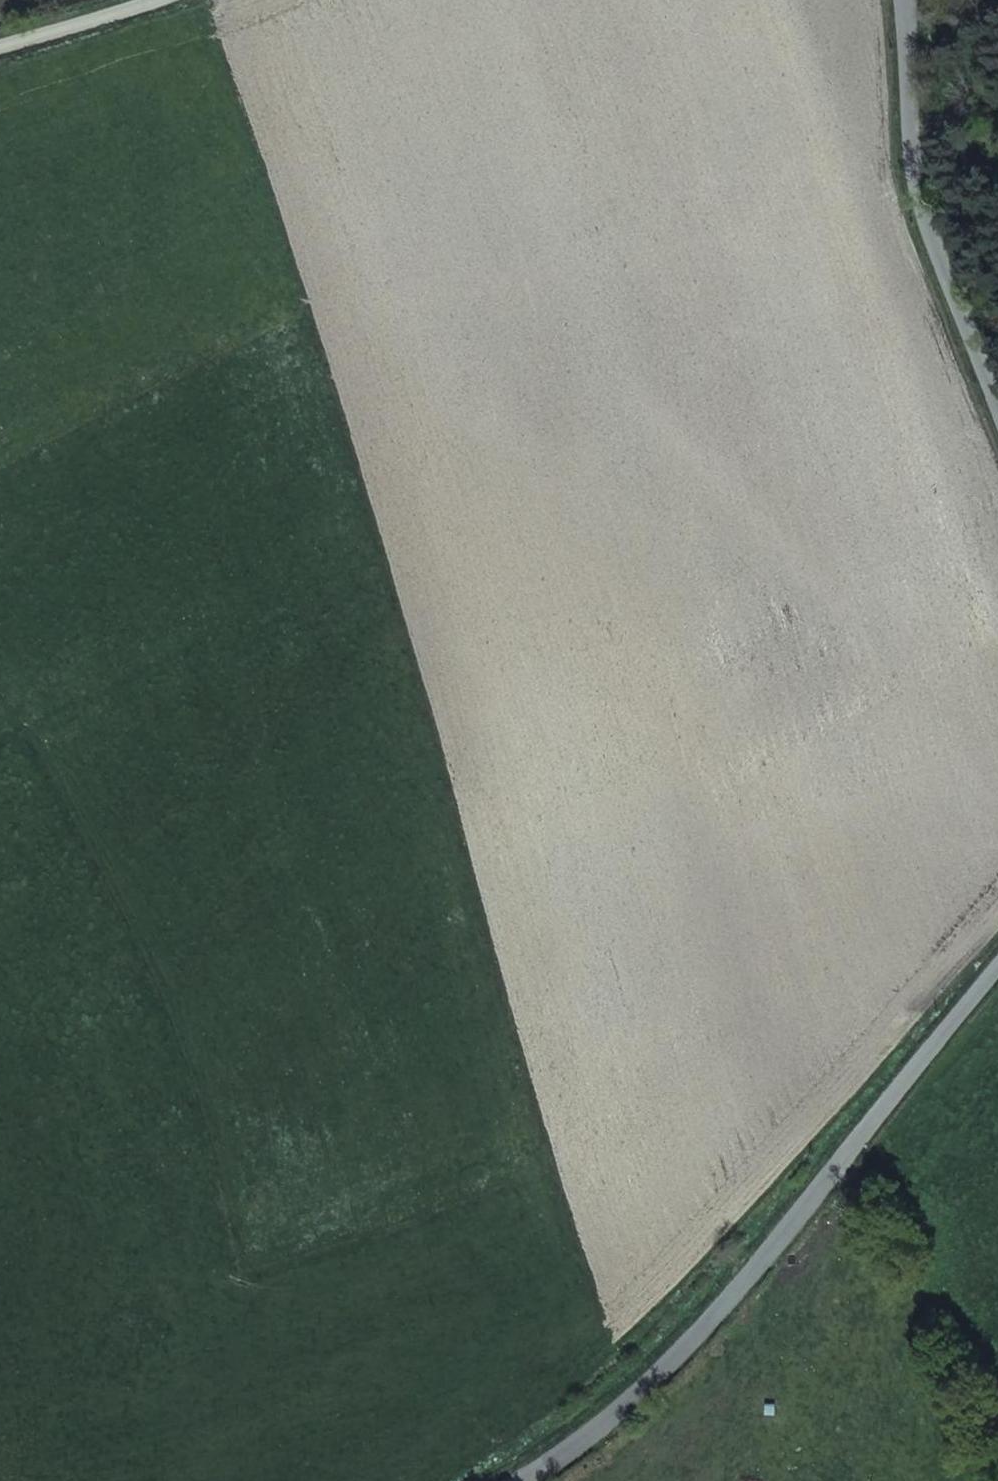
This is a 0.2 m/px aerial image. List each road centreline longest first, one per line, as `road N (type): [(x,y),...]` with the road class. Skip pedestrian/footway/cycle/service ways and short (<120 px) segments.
road 1 (unclassified): [(997,964),(651,1384),(503,1480)]
road 2 (unclassified): [(909,0),(906,159),(997,391)]

